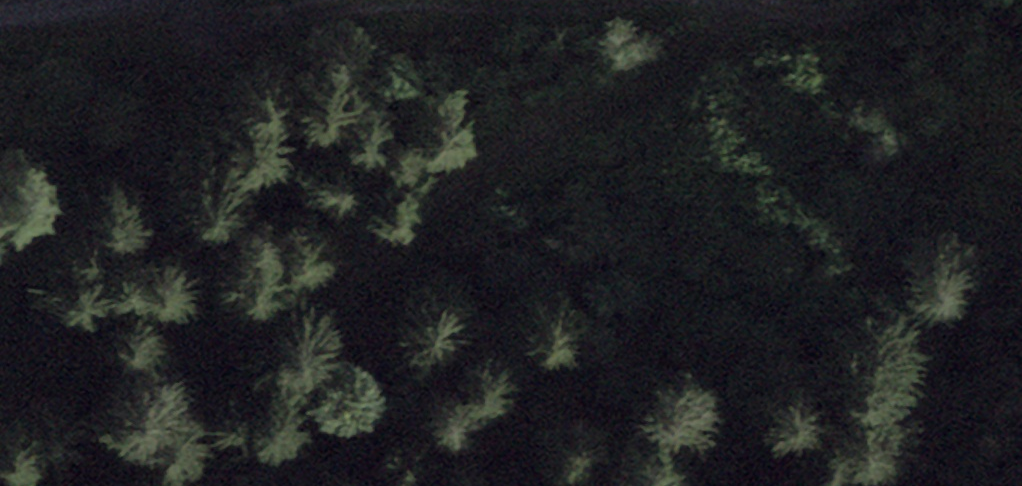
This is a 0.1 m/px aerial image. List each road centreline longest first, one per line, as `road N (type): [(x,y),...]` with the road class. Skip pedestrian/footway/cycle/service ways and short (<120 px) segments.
road 1 (track): [(761,3),(657,76),(527,132),(394,245),(208,344),(0,364)]
road 2 (track): [(109,11),(485,0)]
road 3 (track): [(761,3),(839,16),(894,0)]

